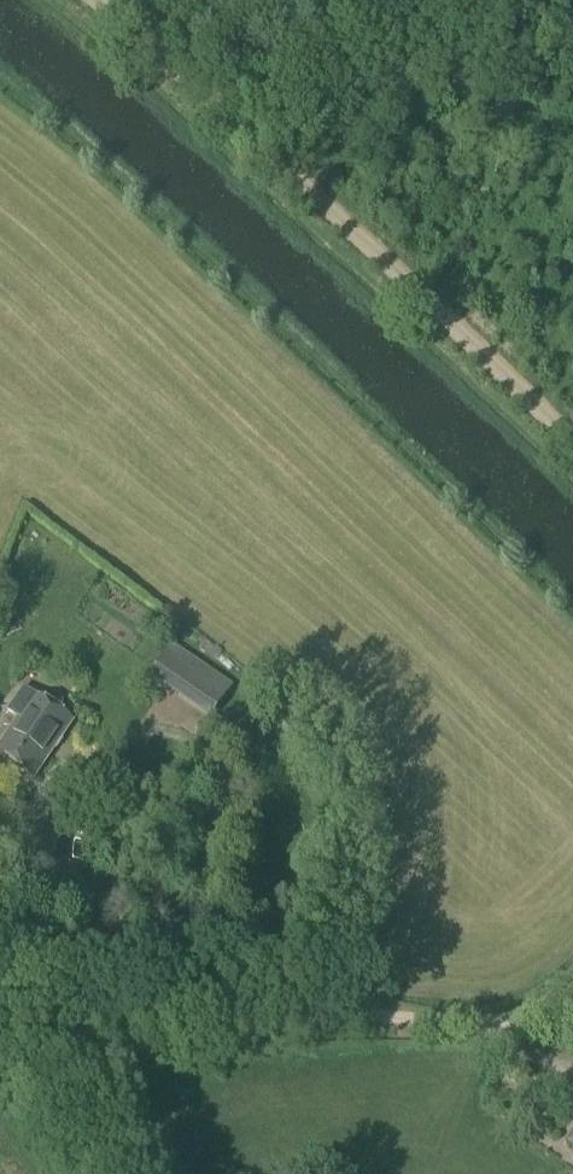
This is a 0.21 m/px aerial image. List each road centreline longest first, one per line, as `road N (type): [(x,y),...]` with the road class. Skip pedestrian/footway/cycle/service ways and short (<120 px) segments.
road 1 (track): [(69,0),(329,208),(572,442)]
road 2 (track): [(0,1016),(60,1033),(530,1027),(572,986)]

